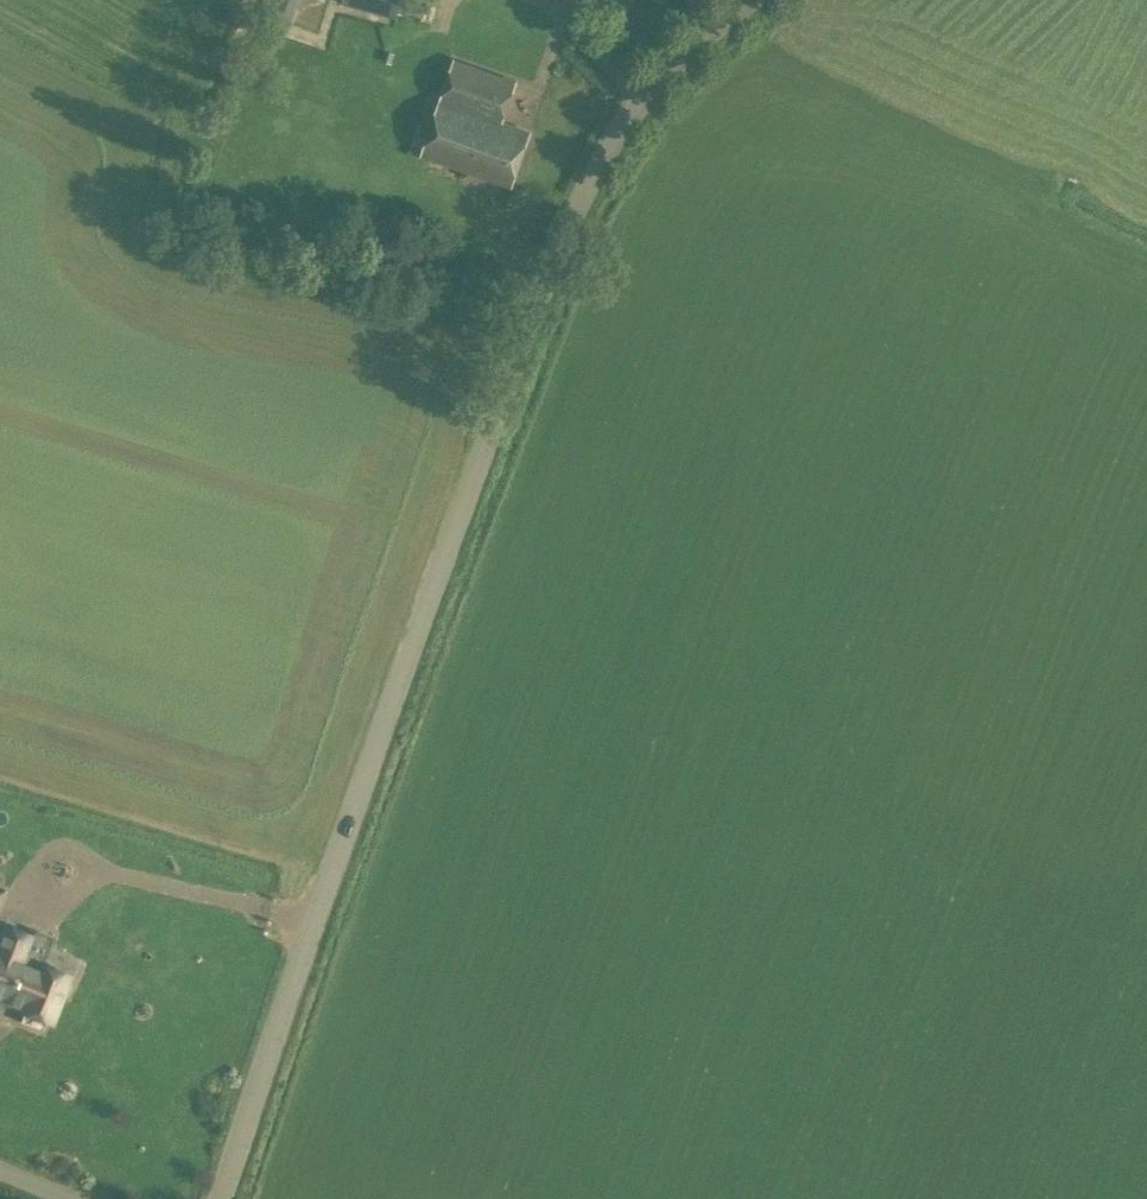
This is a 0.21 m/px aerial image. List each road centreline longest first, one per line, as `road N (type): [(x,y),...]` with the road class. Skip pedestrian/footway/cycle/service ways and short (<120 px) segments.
road 1 (tertiary): [(221,1198),(580,212),(682,63),(751,0)]

